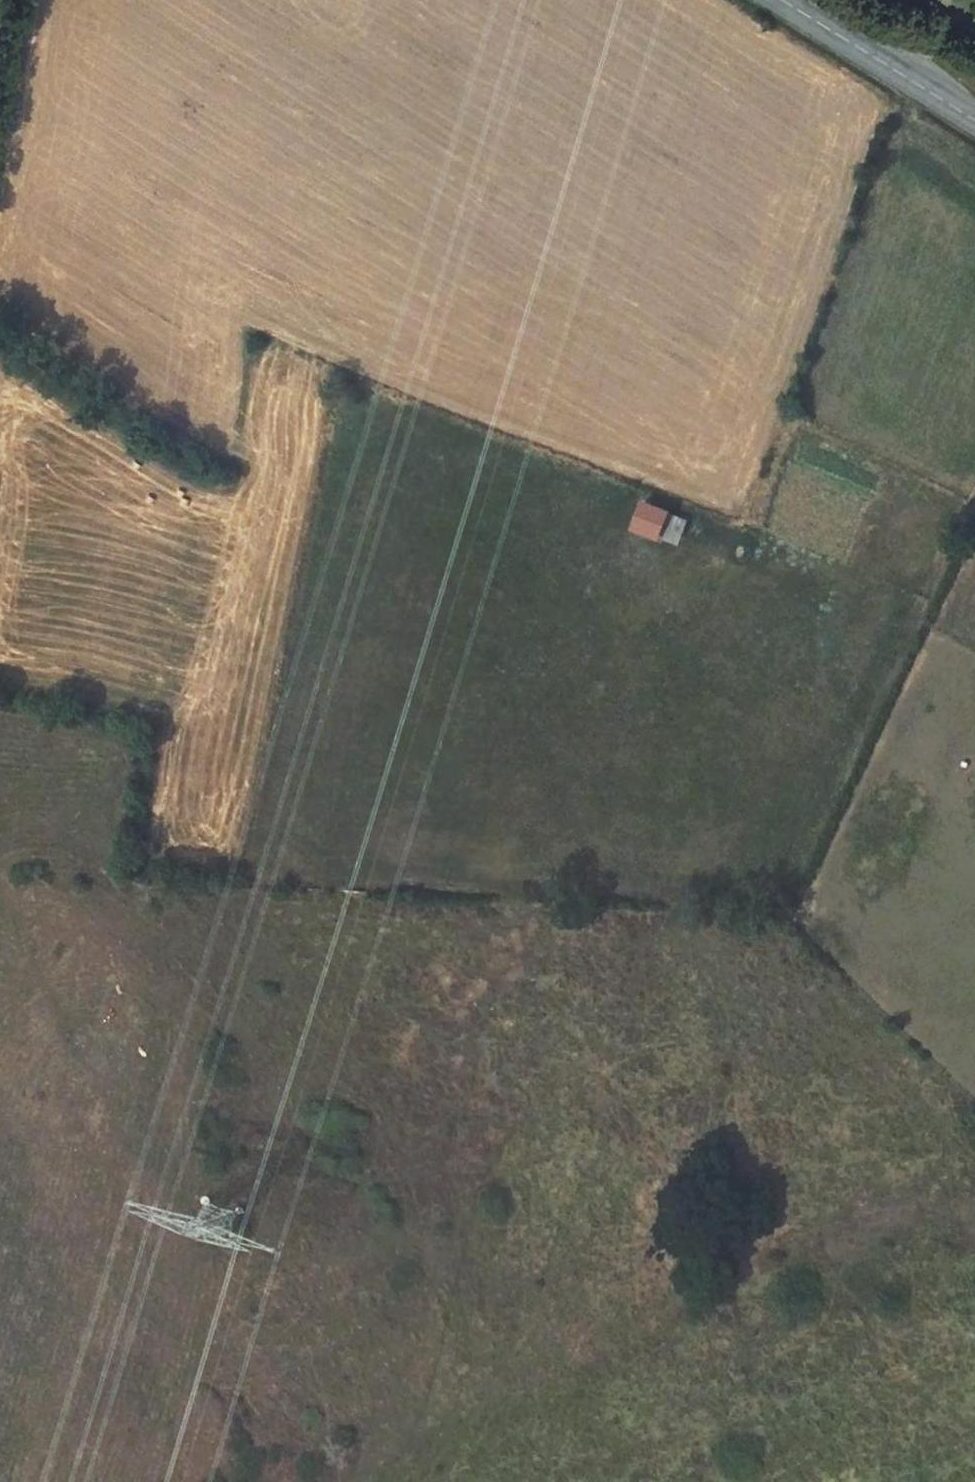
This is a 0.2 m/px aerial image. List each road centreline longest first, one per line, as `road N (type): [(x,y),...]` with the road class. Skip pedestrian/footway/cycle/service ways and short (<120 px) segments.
road 1 (tertiary): [(782,0),(974,121)]

